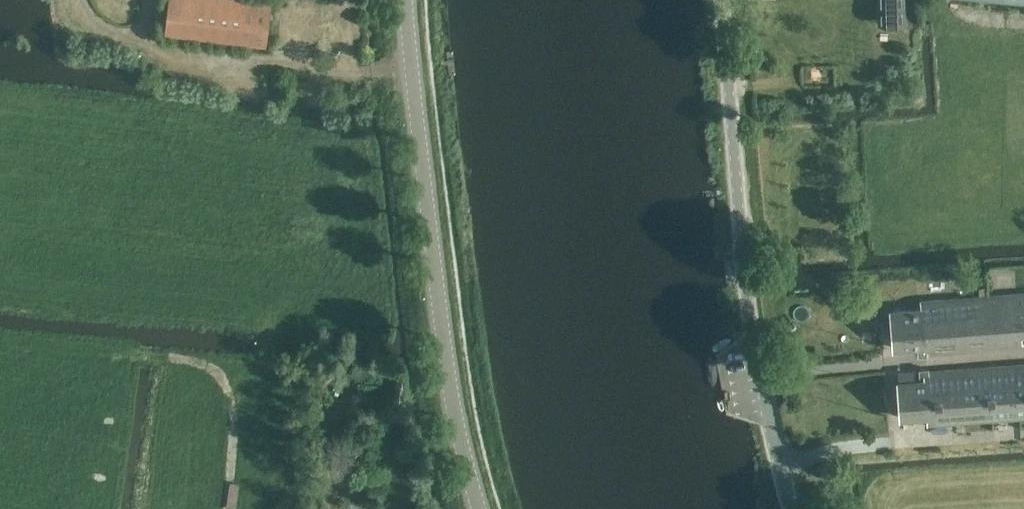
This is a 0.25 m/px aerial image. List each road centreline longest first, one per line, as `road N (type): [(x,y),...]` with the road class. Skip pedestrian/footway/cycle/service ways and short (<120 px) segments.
road 1 (tertiary): [(480,508),(440,328),(408,0)]
road 2 (unclassified): [(791,508),(746,289),(719,0)]

